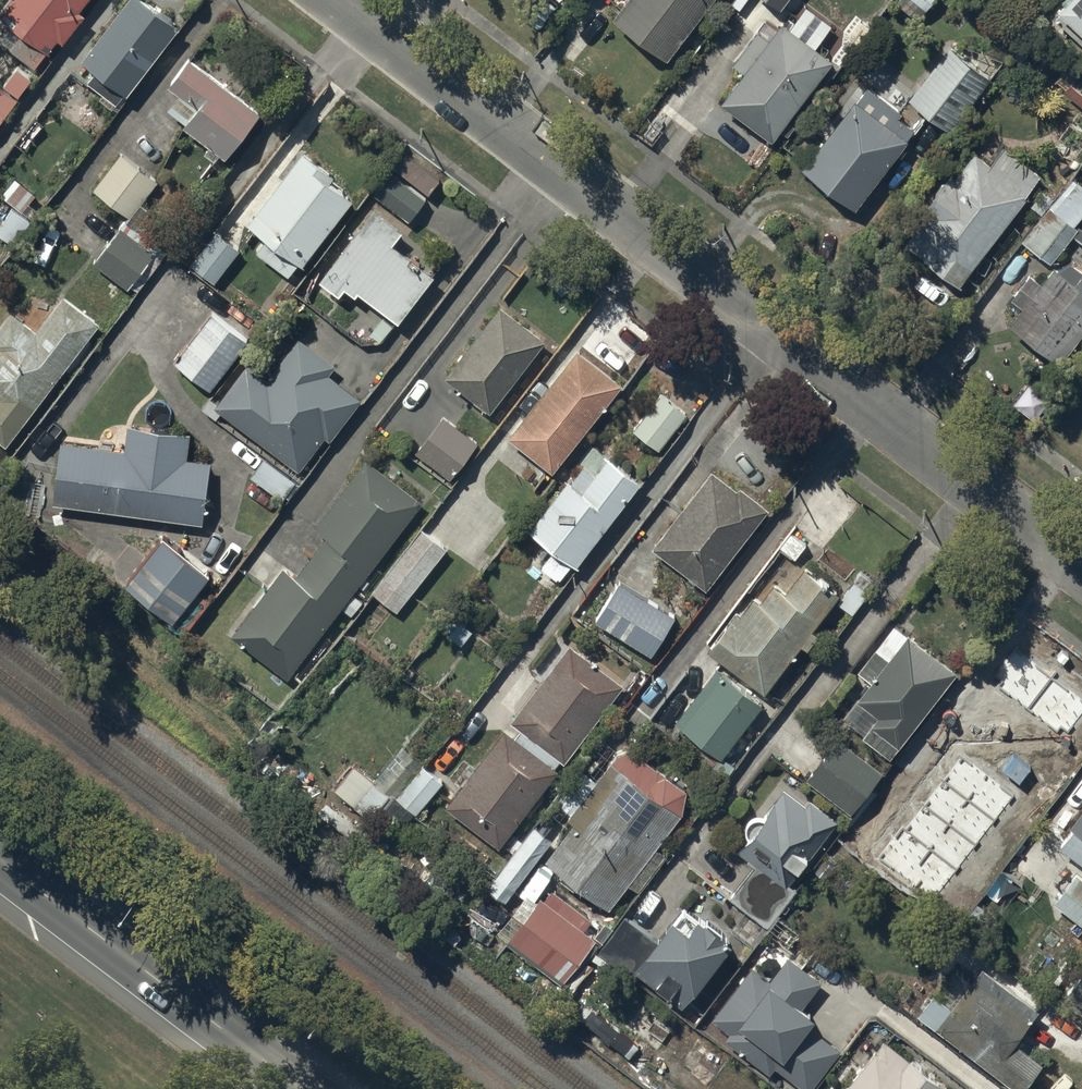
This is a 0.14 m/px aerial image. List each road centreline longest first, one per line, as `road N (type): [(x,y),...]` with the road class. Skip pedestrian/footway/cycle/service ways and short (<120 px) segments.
road 1 (residential): [(328,0),(1081,568)]
road 2 (trunk): [(308,1088),(0,854)]

